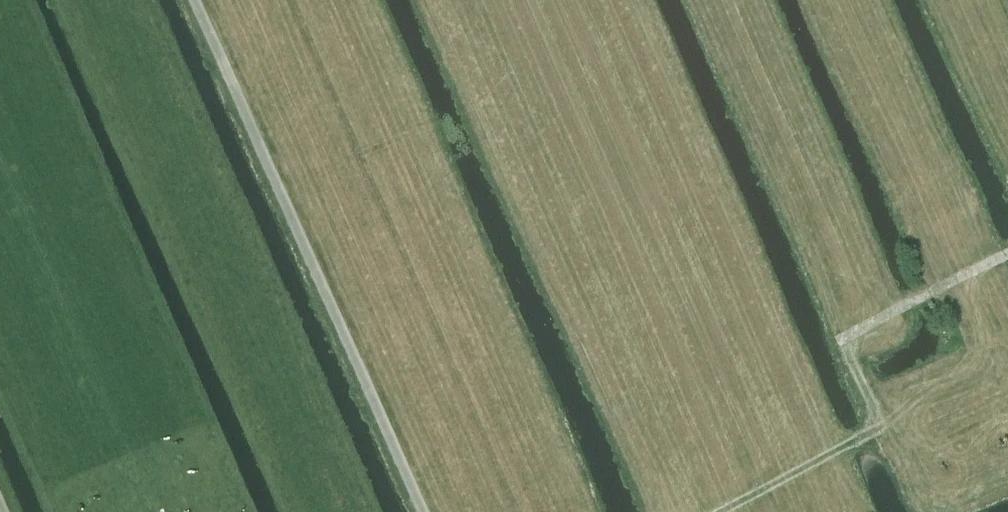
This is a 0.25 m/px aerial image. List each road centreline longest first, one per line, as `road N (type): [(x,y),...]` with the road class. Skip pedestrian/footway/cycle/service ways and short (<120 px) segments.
road 1 (track): [(425,511),(195,0)]
road 2 (track): [(720,511),(872,433),(877,419),(843,337),(1007,255)]

